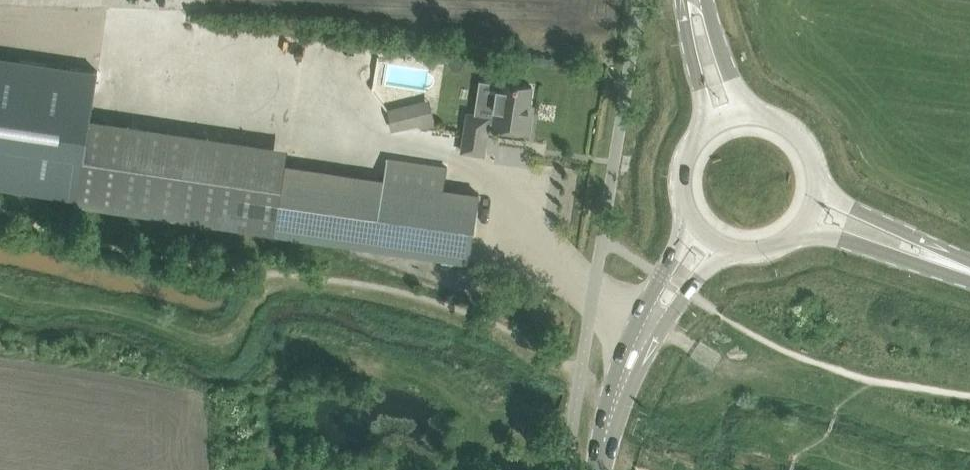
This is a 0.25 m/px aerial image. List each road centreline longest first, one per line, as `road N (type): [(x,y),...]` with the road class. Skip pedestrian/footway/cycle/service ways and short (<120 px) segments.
road 1 (track): [(287,272),(257,294),(235,331),(210,336),(111,308),(0,292)]
road 2 (track): [(571,421),(361,360)]
road 3 (tertiary): [(600,469),(610,411),(654,320)]
road 4 (secondary): [(688,0),(706,134)]
road 5 (secondary): [(926,259),(884,222),(813,190)]
road 6 (secondary): [(799,224),(926,259)]
road 7 (secondary): [(750,119),(695,0)]

